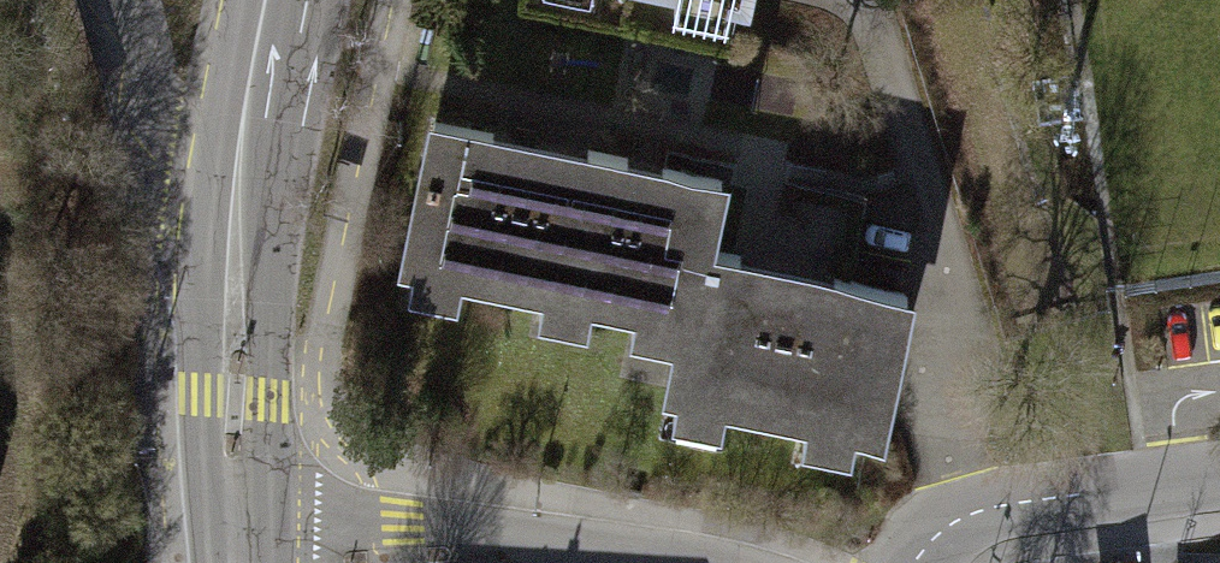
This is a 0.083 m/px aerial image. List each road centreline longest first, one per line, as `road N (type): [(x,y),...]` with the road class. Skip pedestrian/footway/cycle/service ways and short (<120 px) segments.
road 1 (secondary): [(235,398),(324,0)]
road 2 (secondary): [(249,0),(217,142),(235,398)]
road 3 (residential): [(915,562),(932,539),(971,515),(1219,480)]
road 4 (residential): [(530,562),(331,562)]
road 5 (secondary): [(243,562),(235,398)]

